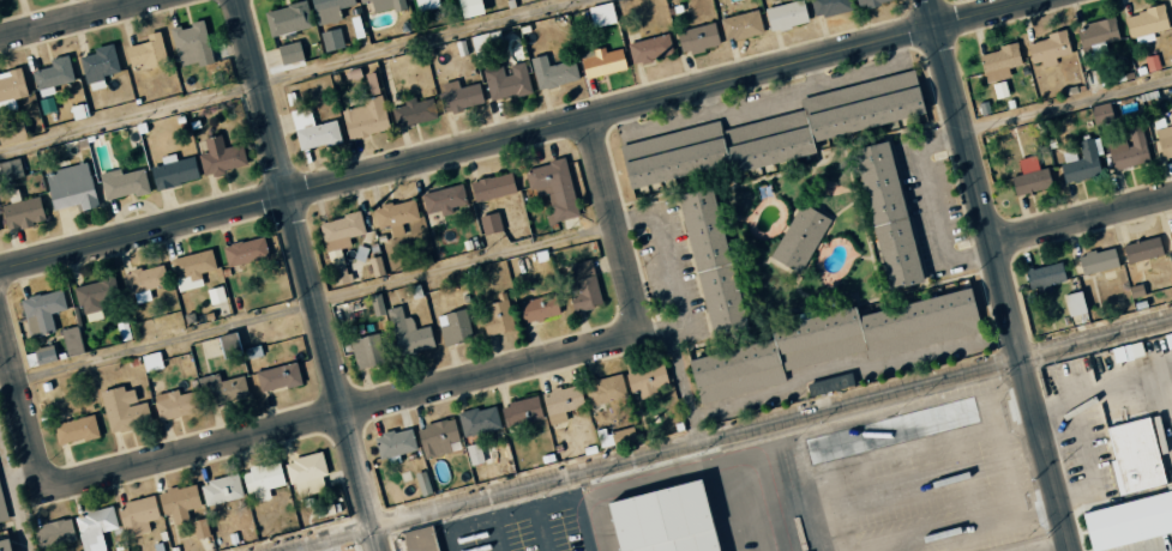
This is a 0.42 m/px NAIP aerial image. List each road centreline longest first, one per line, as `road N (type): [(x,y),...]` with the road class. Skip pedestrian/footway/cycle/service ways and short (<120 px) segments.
road 1 (residential): [(0,269),(936,26)]
road 2 (residential): [(377,550),(238,0)]
road 3 (residential): [(78,480),(611,341)]
road 4 (residential): [(1073,550),(936,26)]
road 5 (residential): [(611,341),(630,328),(636,310),(589,117)]
road 6 (residential): [(78,480),(42,467),(0,309)]
road 7 (residential): [(993,244),(1171,198)]
road 8 (residential): [(0,39),(150,0)]

